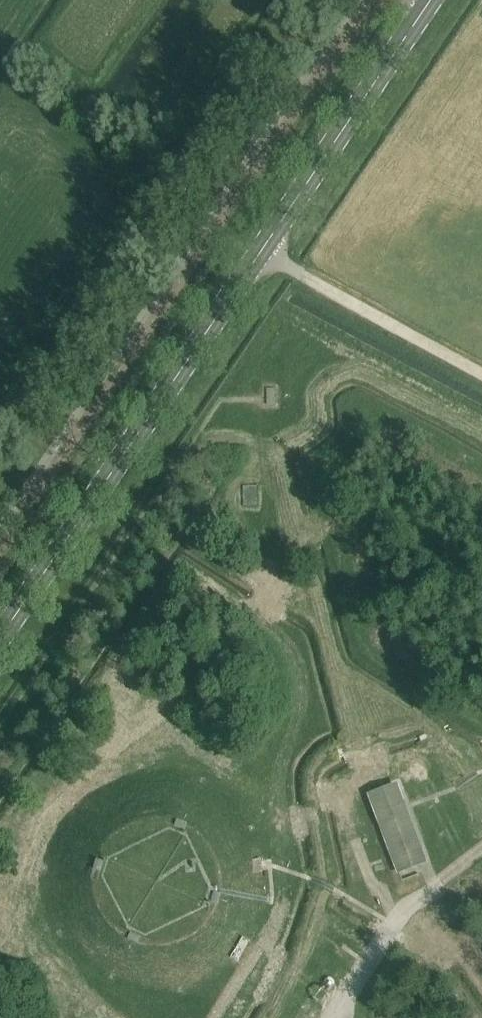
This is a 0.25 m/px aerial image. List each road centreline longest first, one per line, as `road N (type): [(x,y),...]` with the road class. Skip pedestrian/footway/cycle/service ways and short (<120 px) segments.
road 1 (tertiary): [(0,639),(426,0)]
road 2 (track): [(0,826),(172,569),(188,569),(261,615)]
road 3 (track): [(481,370),(261,248)]
road 4 (track): [(359,351),(481,417)]

